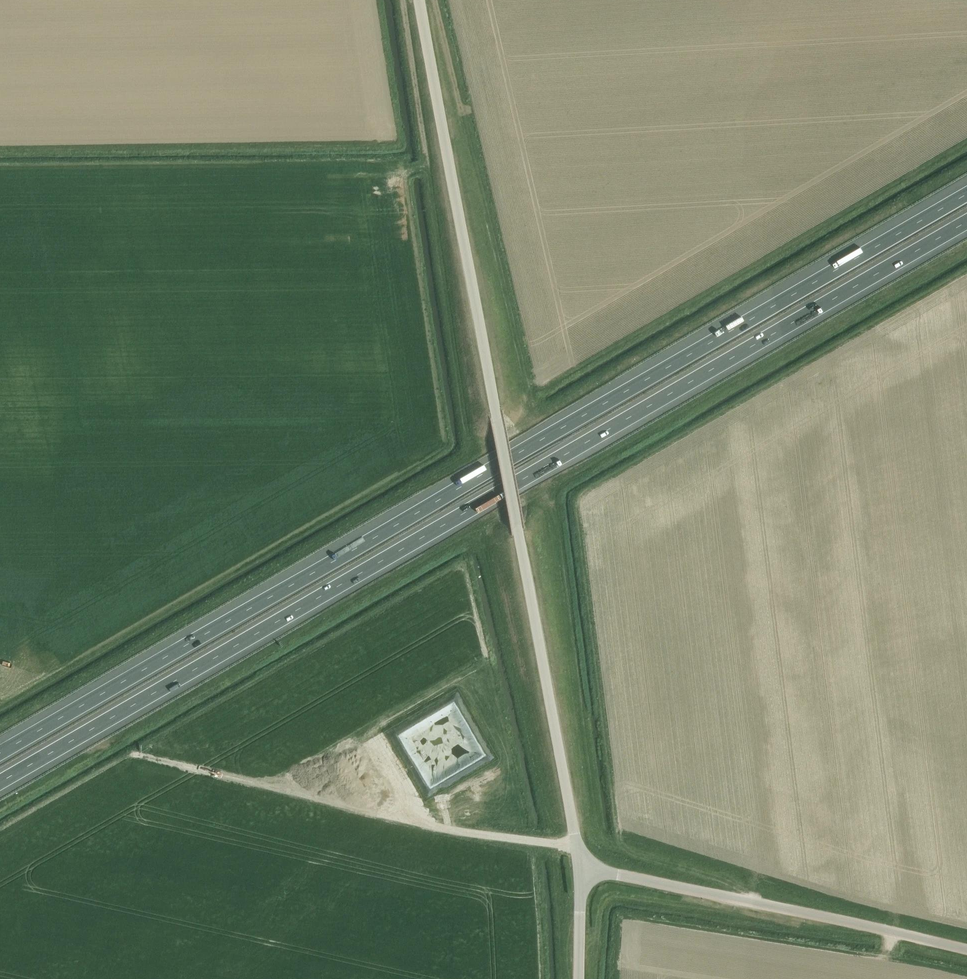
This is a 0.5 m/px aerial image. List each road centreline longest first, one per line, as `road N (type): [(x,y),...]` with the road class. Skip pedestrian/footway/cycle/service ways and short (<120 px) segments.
road 1 (motorway): [(0,783),(966,222)]
road 2 (motorway): [(966,194),(0,754)]
road 3 (unclassified): [(581,867),(420,0)]
road 4 (track): [(135,753),(449,830),(577,846)]
road 5 (unclassified): [(966,949),(581,867)]
road 6 (track): [(404,0),(428,159),(403,174)]

